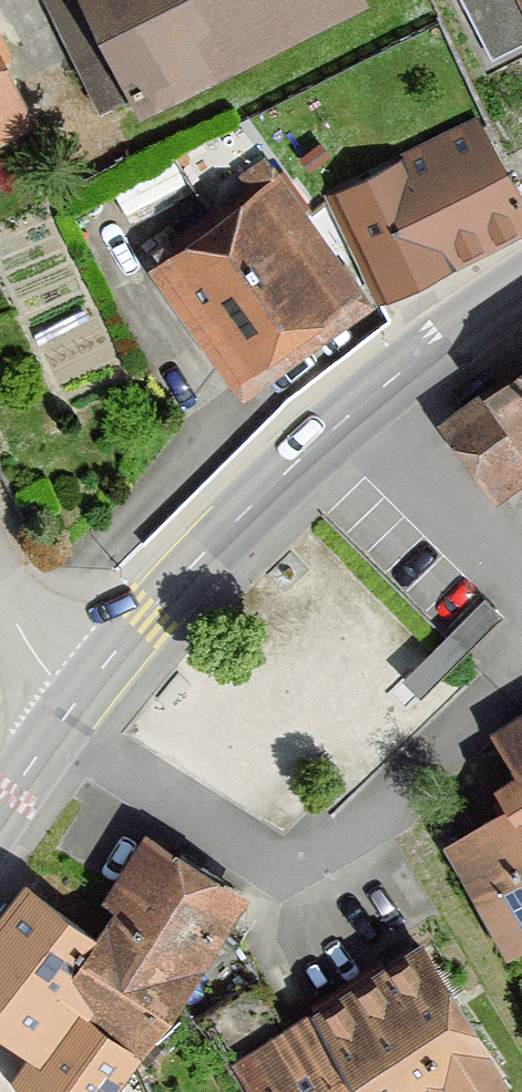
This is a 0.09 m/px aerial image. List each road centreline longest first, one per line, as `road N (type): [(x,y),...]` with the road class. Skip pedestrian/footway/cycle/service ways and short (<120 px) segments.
road 1 (secondary): [(61,719),(143,614),(358,404),(445,337),(521,292)]
road 2 (residential): [(61,719),(0,597)]

